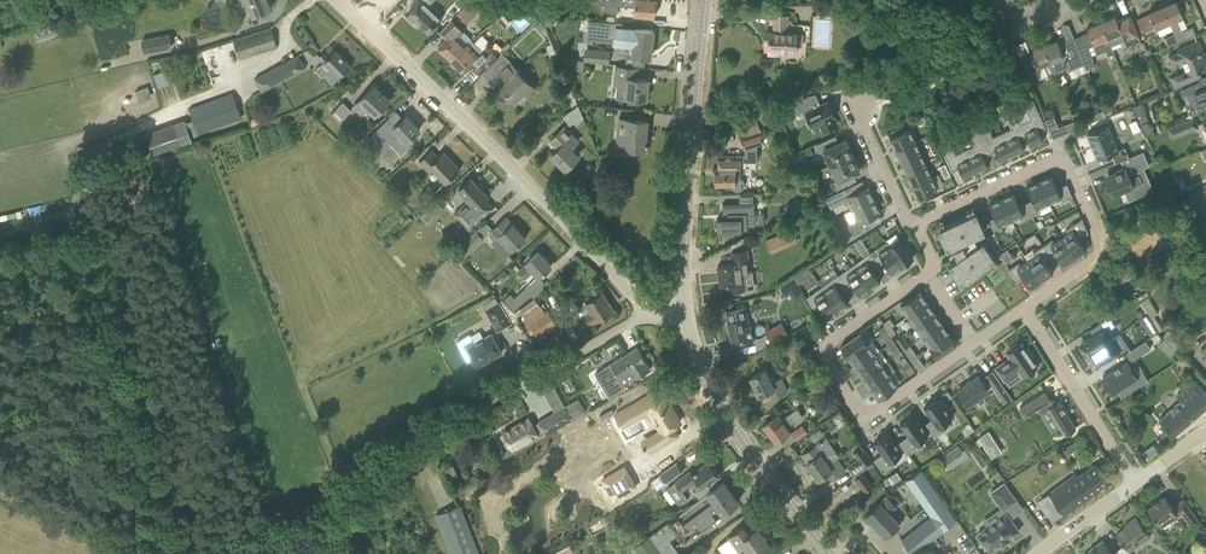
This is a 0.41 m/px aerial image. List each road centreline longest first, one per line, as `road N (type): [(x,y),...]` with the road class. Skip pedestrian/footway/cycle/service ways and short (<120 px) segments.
road 1 (track): [(496,394),(349,485),(209,534),(80,527),(0,496)]
road 2 (residential): [(648,312),(456,110),(360,23)]
road 3 (residential): [(1024,312),(1101,255),(1064,163),(913,225)]
road 4 (residential): [(975,345),(865,418),(819,348),(930,276)]
road 5 (tertiary): [(682,314),(703,0)]
road 6 (tertiary): [(825,553),(740,442),(694,359),(682,314)]
road 7 (residential): [(1136,484),(1024,312)]
road 8 (residential): [(496,394),(648,312)]
road 9 (residential): [(913,225),(862,126),(858,101)]

